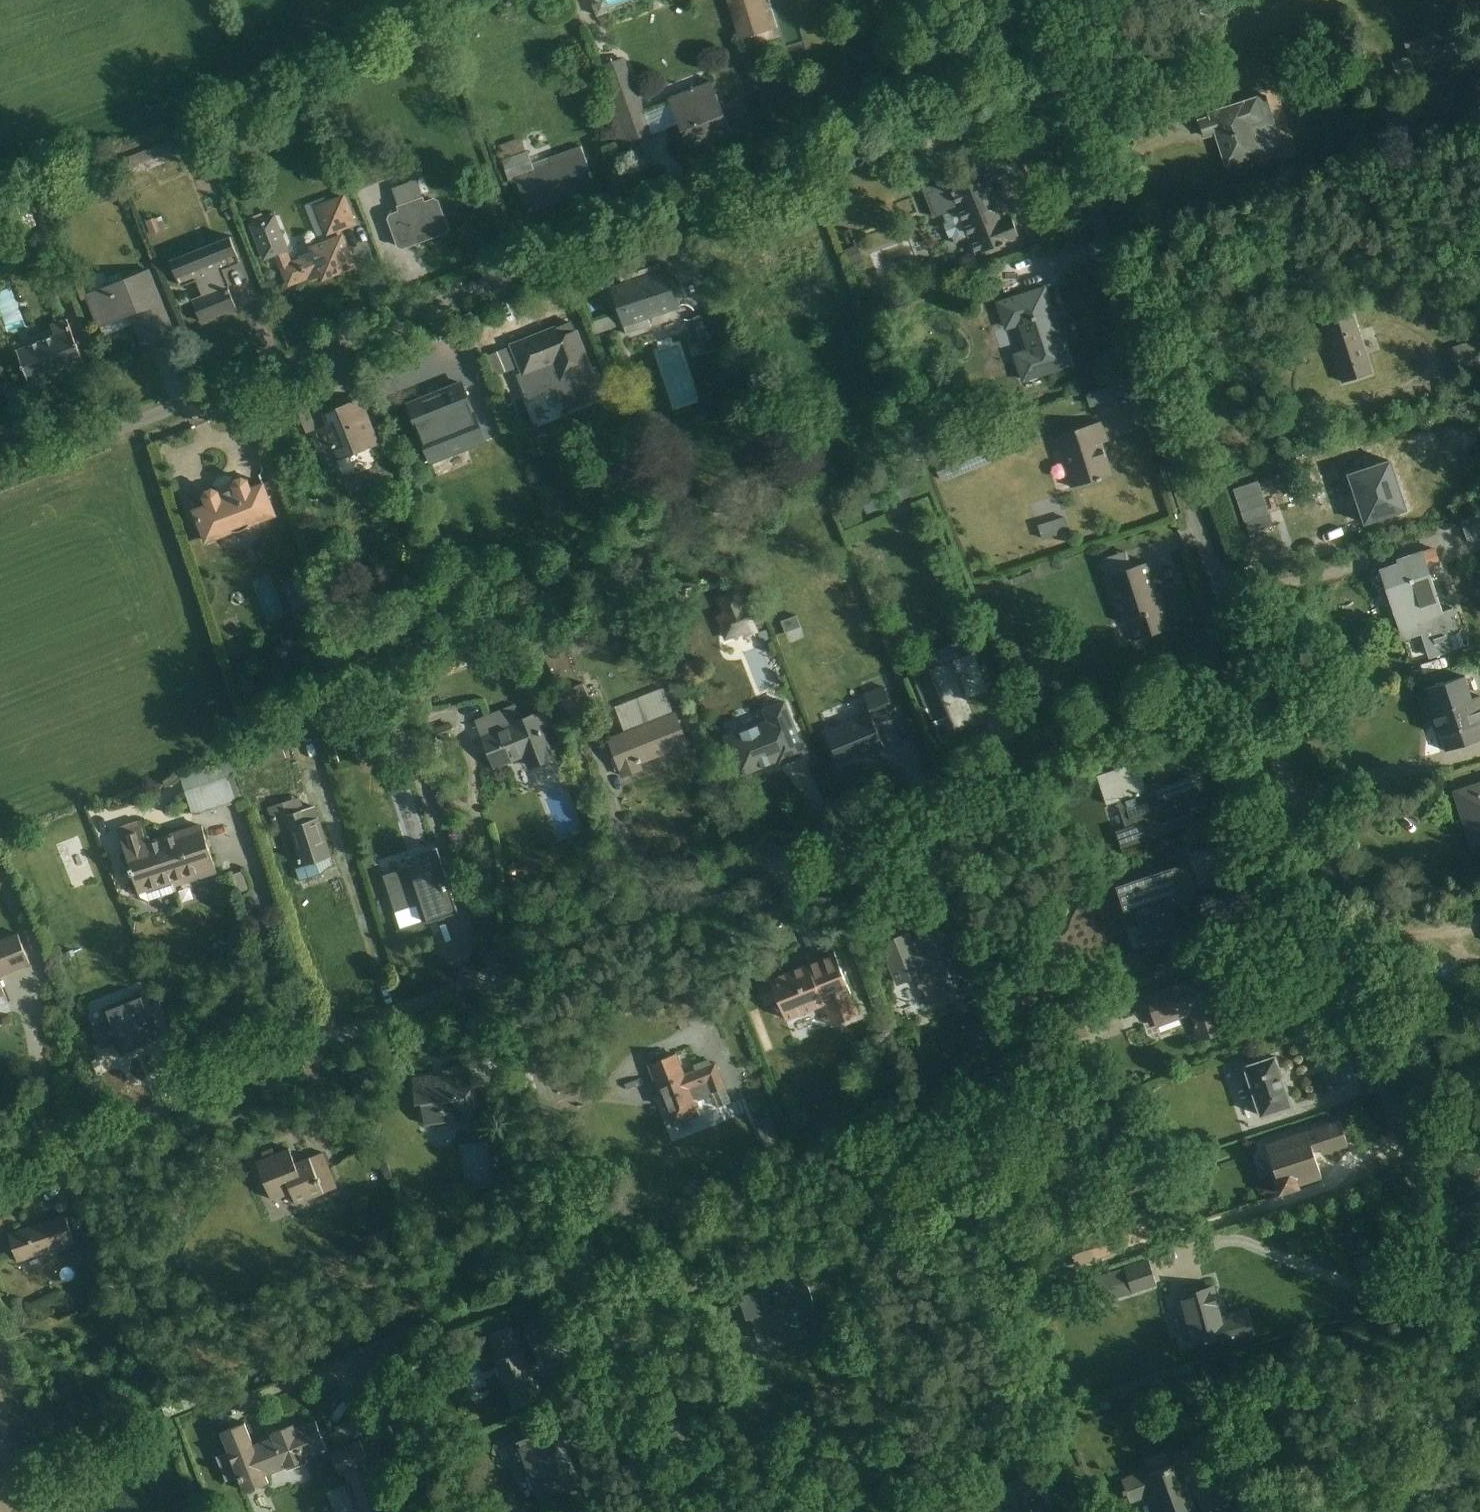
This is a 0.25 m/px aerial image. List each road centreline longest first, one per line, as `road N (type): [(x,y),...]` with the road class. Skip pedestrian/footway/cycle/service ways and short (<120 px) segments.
road 1 (residential): [(0,477),(1045,59)]
road 2 (residential): [(505,969),(1244,671)]
road 3 (residential): [(1244,671),(1452,1285),(1479,1318)]
road 4 (residential): [(1045,59),(1244,671)]
road 5 (residential): [(673,1511),(505,969)]
road 6 (residential): [(505,969),(85,1134)]

